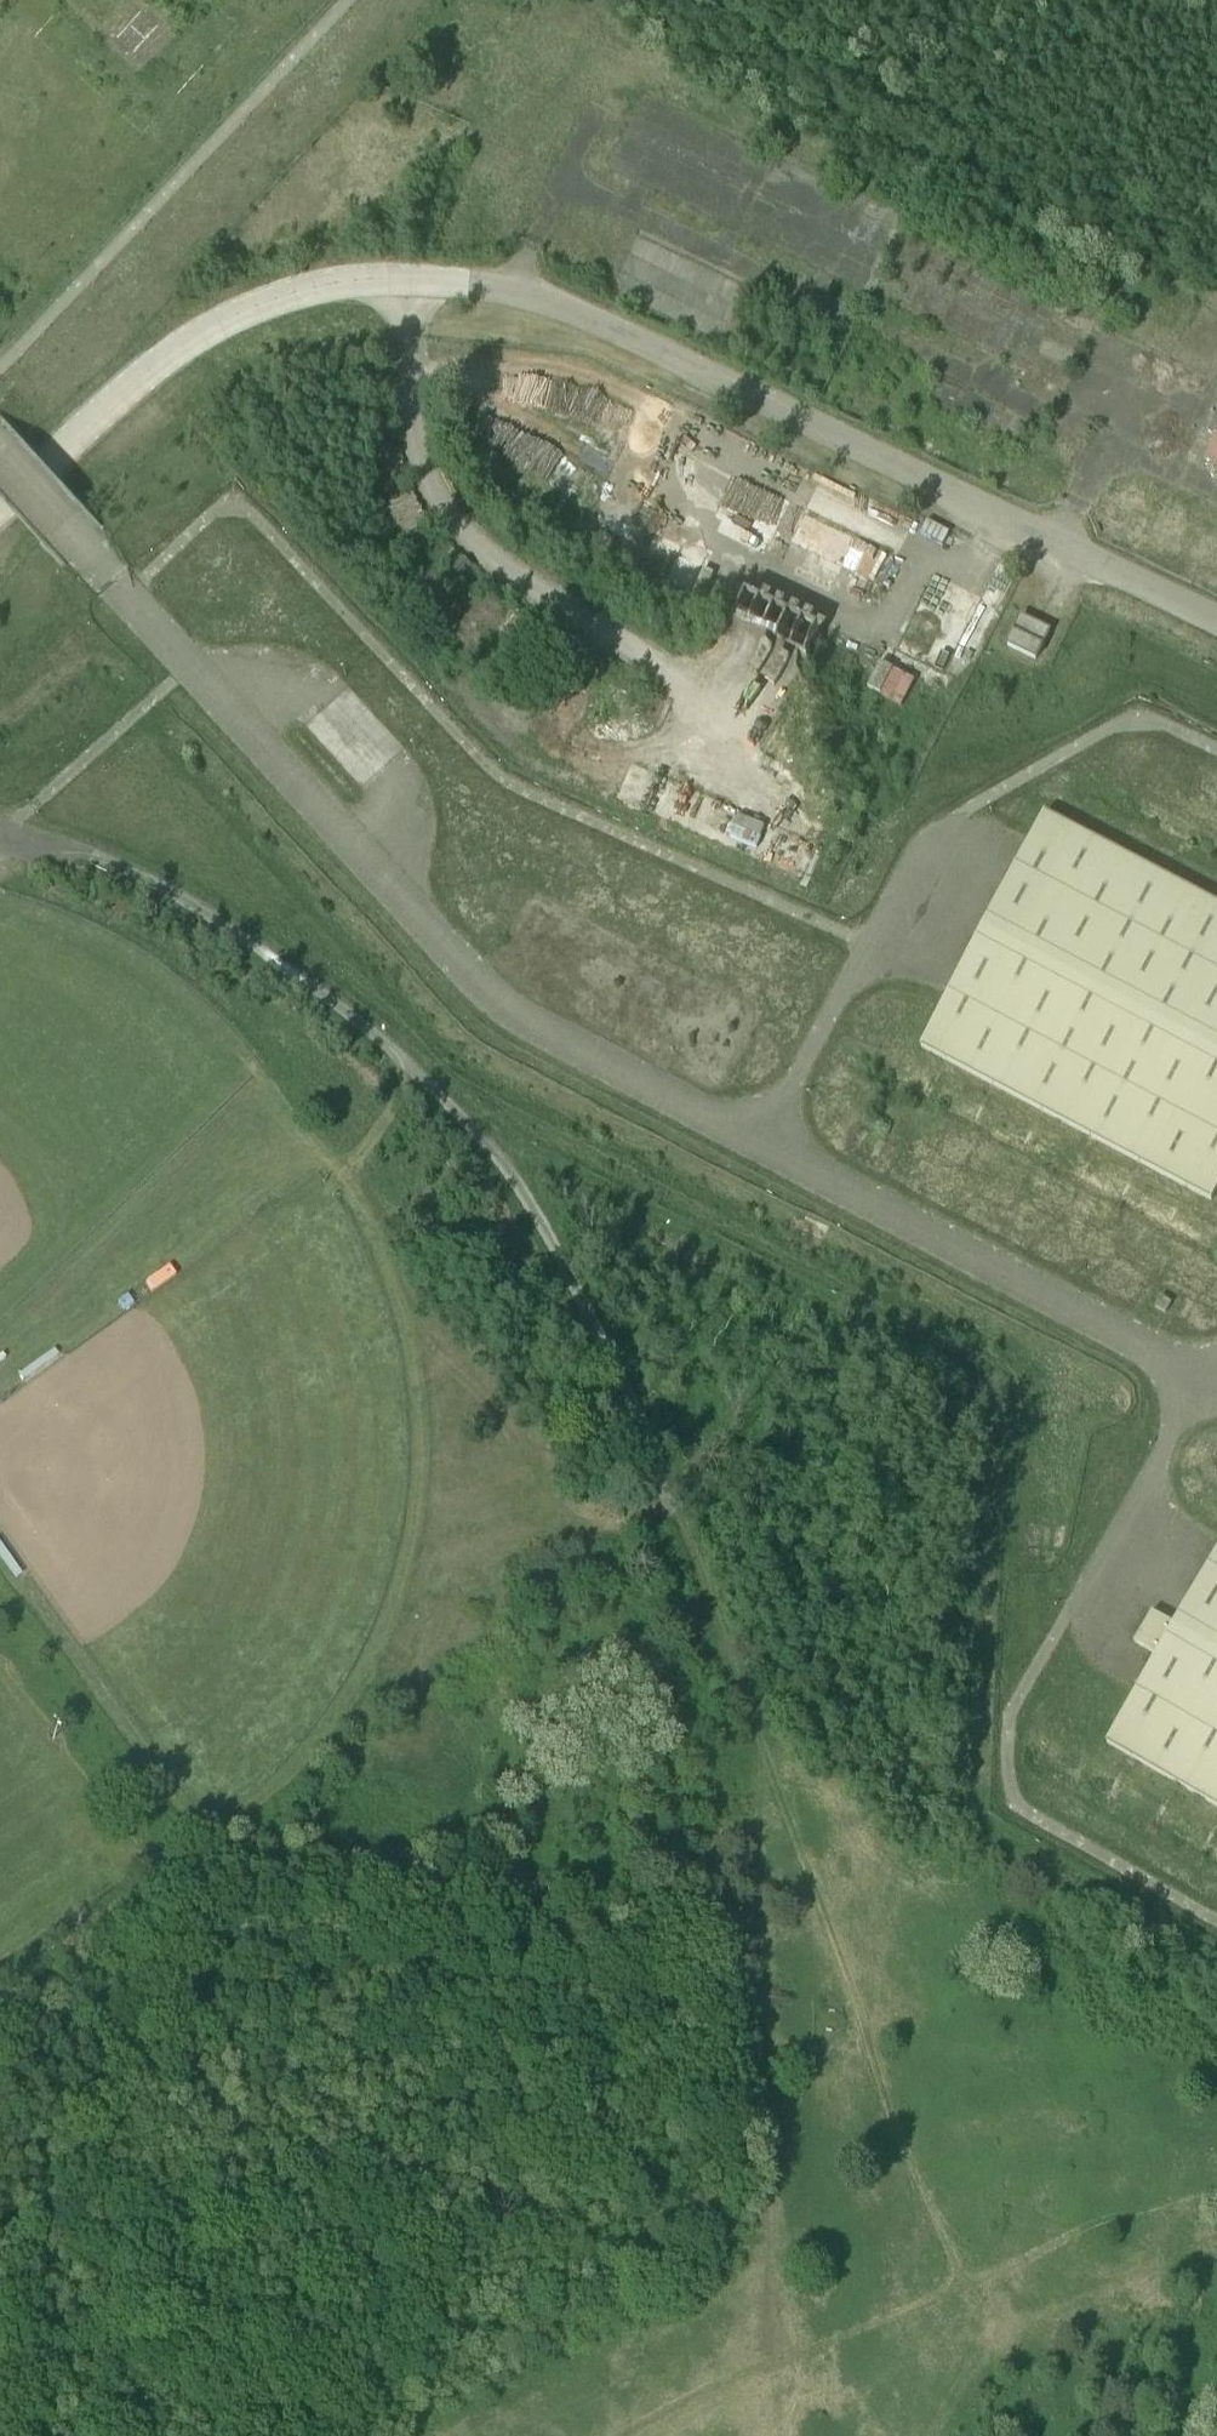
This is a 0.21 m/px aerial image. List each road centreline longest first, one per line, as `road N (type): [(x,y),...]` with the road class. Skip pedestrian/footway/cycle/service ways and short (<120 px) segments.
road 1 (unclassified): [(1216,619),(566,308),(468,282),(359,282),(253,308),(162,365),(0,494)]

